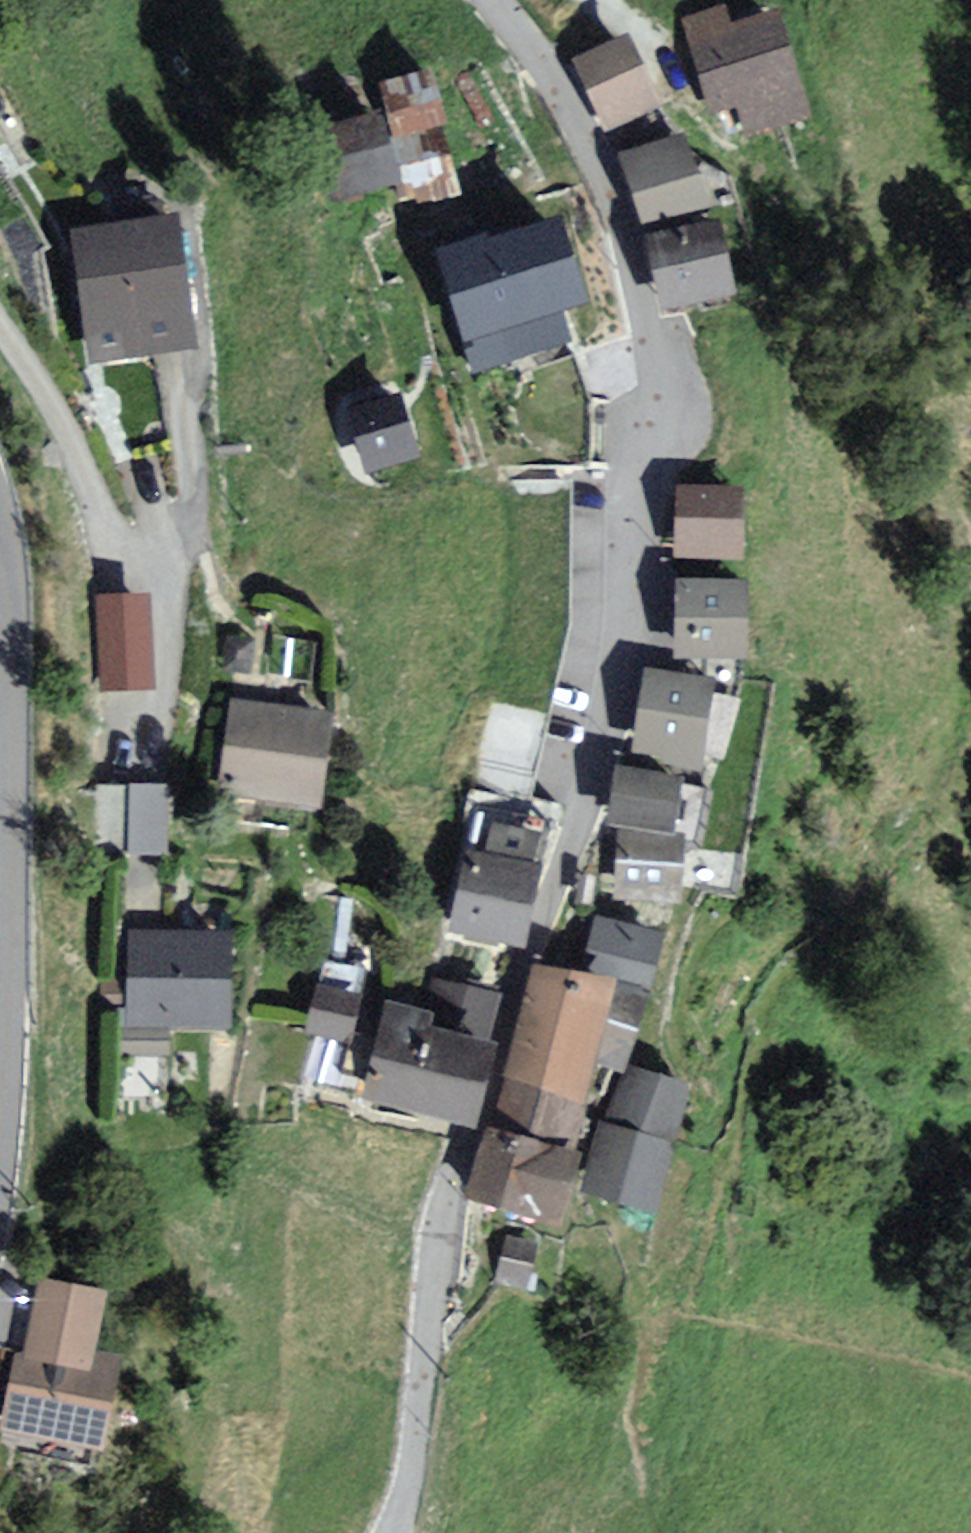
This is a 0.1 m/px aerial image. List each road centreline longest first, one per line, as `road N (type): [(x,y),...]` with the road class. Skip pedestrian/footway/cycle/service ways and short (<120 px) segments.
road 1 (unclassified): [(493,0),(548,78),(610,194),(662,398),(638,603),(450,1200),(420,1435),(396,1532)]
road 2 (tertiary): [(0,1044),(0,650)]

